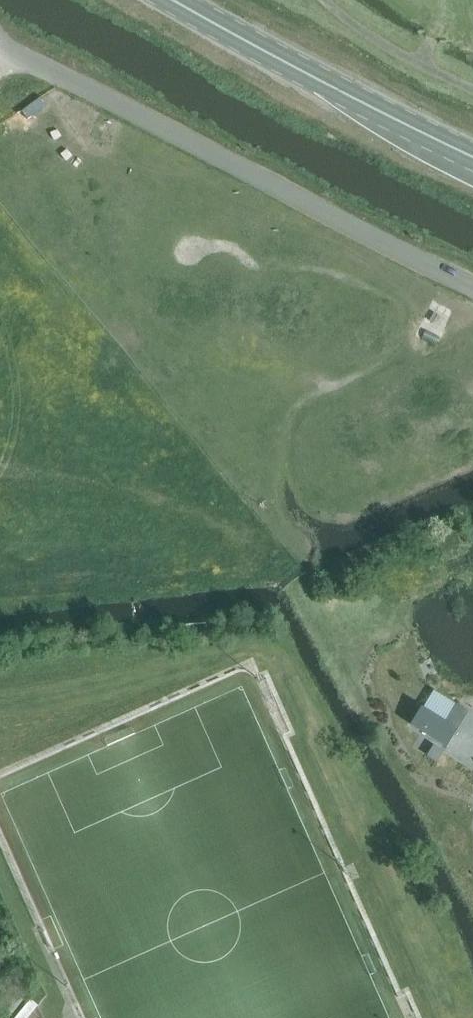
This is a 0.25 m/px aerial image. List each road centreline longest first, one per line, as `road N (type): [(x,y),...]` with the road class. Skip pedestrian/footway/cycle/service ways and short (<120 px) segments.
road 1 (unclassified): [(0,40),(472,287)]
road 2 (primary): [(472,157),(174,0)]
road 3 (track): [(472,92),(421,68),(325,0)]

